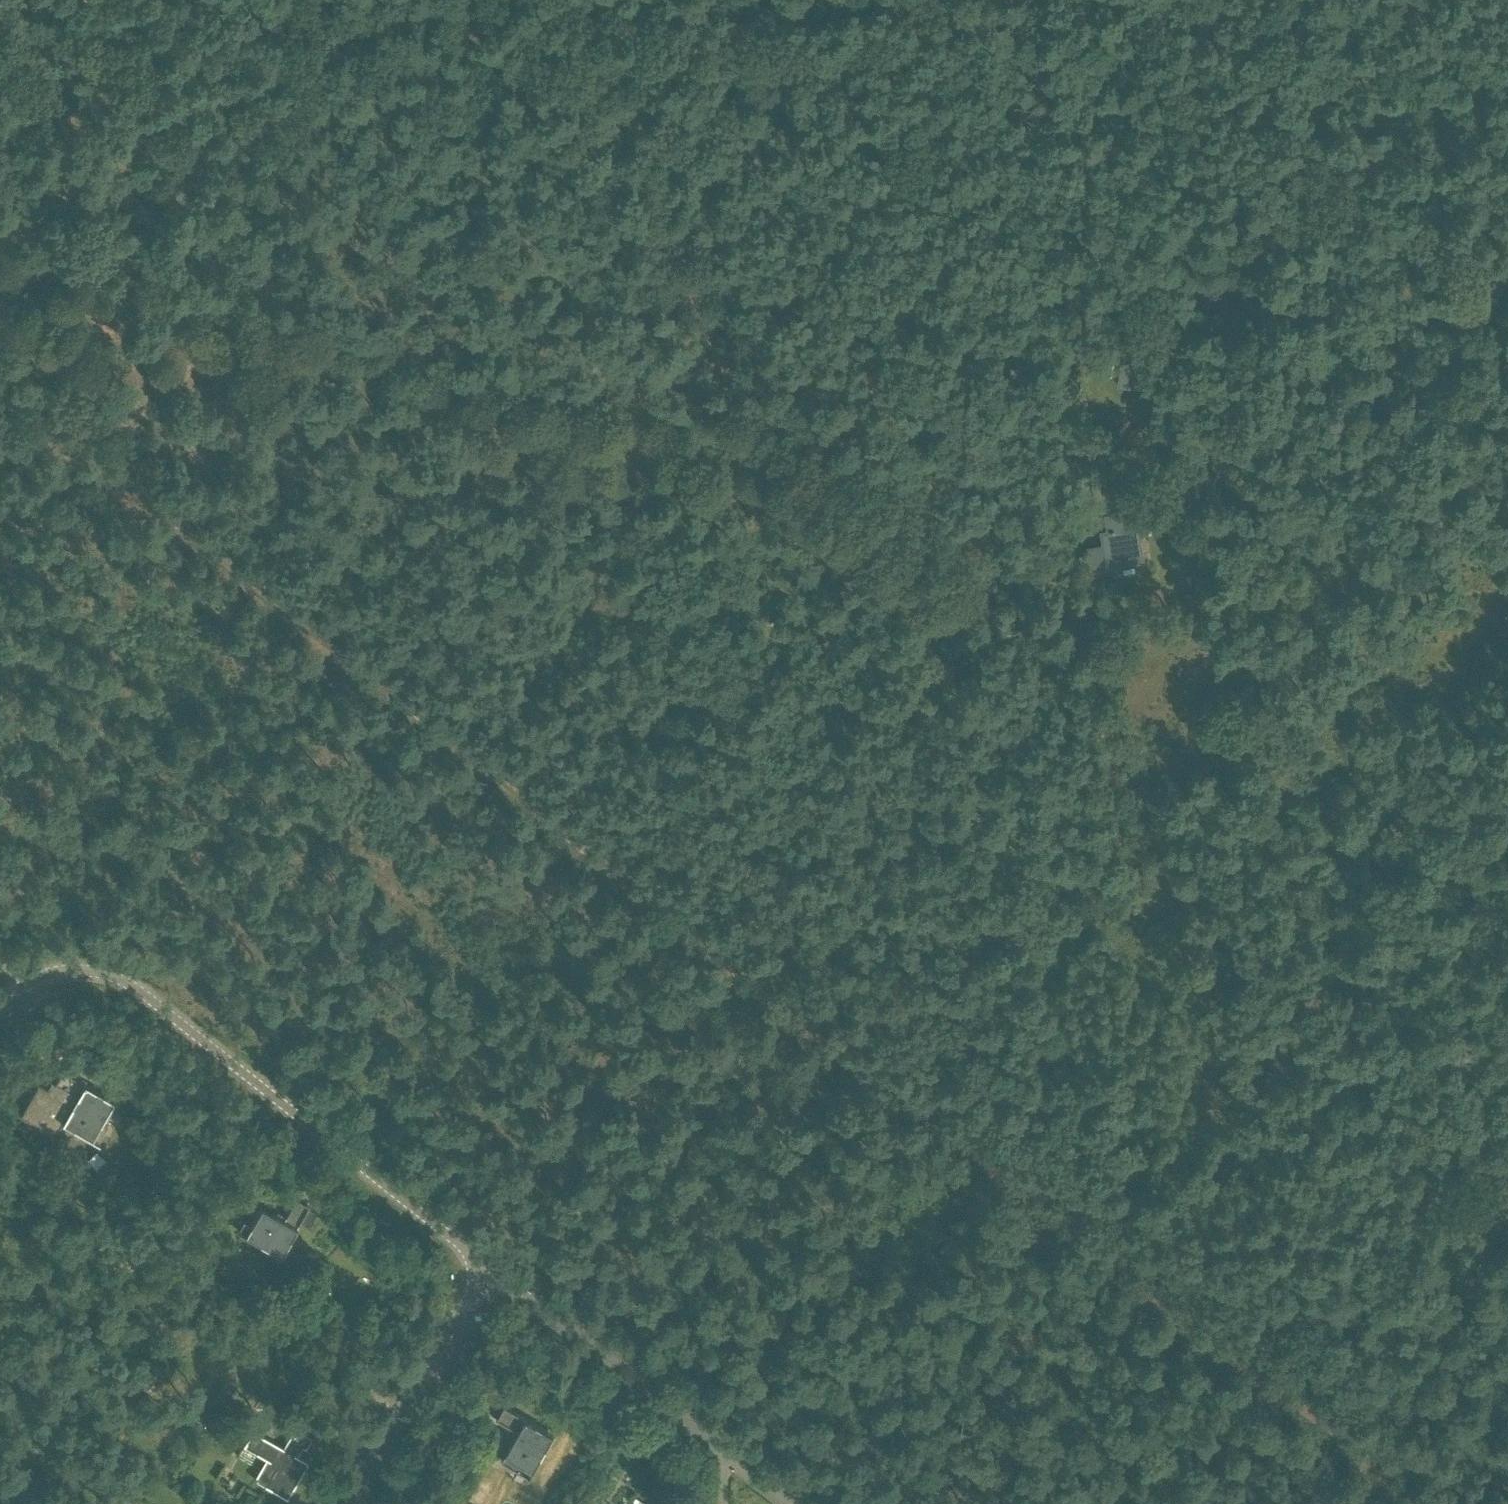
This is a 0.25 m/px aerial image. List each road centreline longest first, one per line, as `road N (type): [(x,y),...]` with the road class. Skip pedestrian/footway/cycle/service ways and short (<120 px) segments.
road 1 (track): [(1372,1458),(1041,1212),(94,476),(65,474),(0,526)]
road 2 (track): [(580,0),(758,441),(818,480),(985,563),(1040,550),(1068,533),(1092,502)]
road 3 (unclassified): [(491,1265),(137,990),(96,974),(59,973),(0,1002)]
road 4 (track): [(122,1503),(186,1406),(249,1358),(293,1338),(333,1334),(354,1348),(391,1433)]
road 5 (track): [(120,982),(324,648)]
road 6 (unclassified): [(792,1503),(491,1265)]
road 7 (track): [(681,933),(491,1265)]
road 8 (track): [(873,1503),(1041,1212)]
road 9 (unclassified): [(491,1265),(351,1503)]

